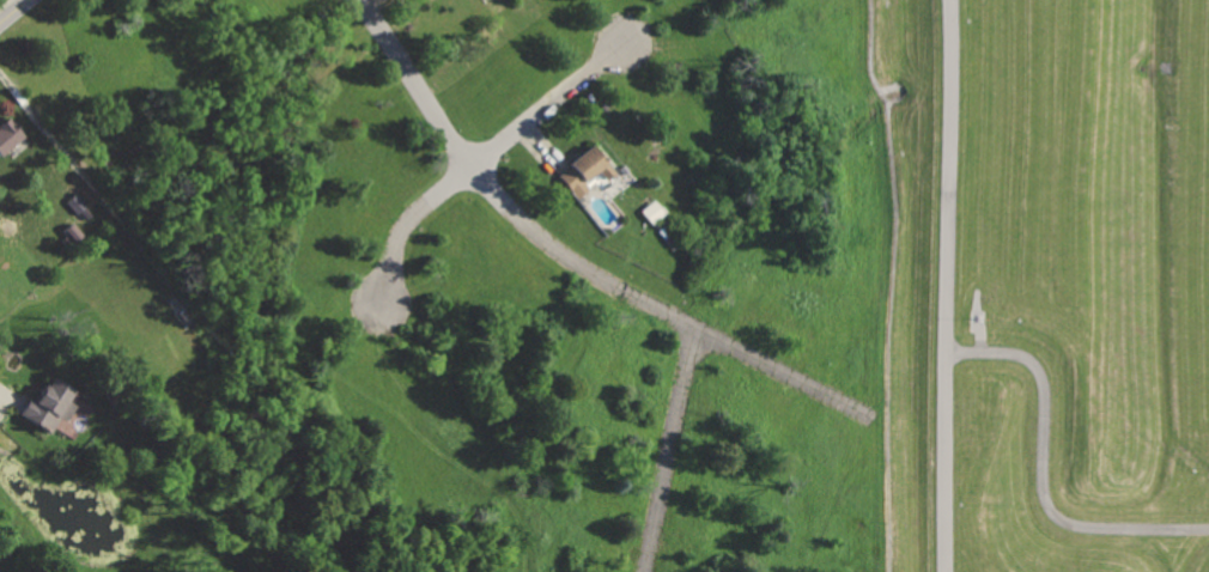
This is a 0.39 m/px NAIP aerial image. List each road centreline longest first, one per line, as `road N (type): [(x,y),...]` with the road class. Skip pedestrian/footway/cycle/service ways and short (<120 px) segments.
road 1 (residential): [(363,0),(525,227),(672,317),(863,414)]
road 2 (residential): [(625,47),(415,214),(395,249),(383,310)]
road 3 (residential): [(698,331),(646,571)]

